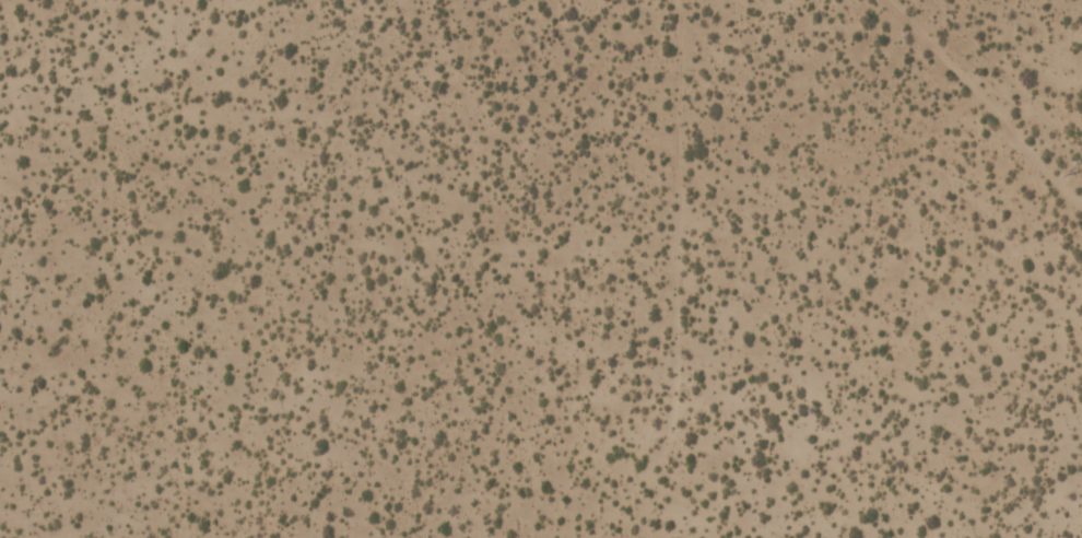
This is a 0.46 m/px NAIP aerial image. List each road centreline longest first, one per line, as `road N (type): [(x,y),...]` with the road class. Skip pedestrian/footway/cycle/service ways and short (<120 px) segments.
road 1 (track): [(583,537),(669,424),(678,0)]
road 2 (track): [(1081,205),(889,0)]

